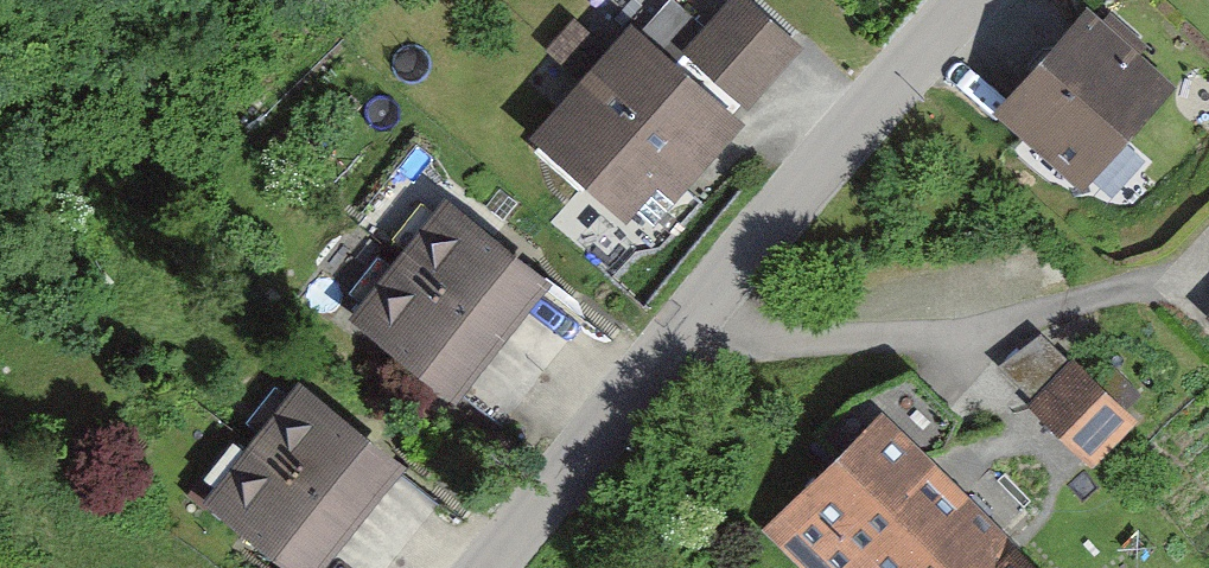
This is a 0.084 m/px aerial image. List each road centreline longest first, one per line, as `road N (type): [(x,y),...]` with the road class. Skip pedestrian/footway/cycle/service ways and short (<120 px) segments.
road 1 (residential): [(975,0),(494,567)]

